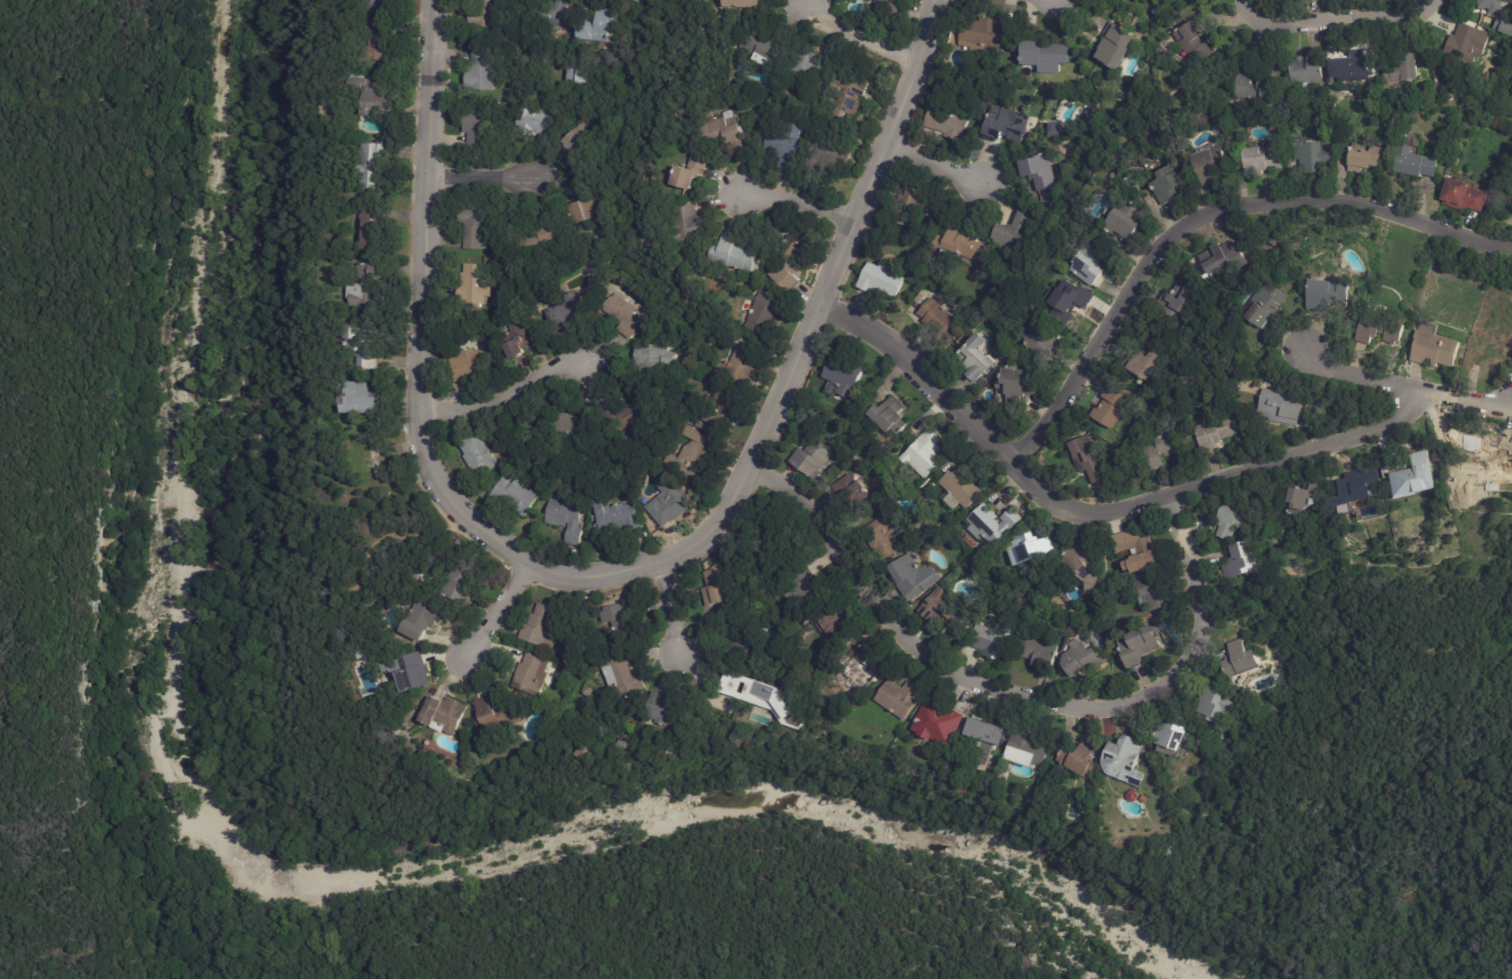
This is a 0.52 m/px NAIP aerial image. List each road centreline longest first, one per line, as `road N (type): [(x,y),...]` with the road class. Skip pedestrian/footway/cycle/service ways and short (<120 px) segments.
road 1 (tertiary): [(432,0),(417,411),(423,448),(432,475),(474,525),(526,563),(588,573),(694,543),(736,494),(885,146),(933,0)]
road 2 (residential): [(751,465),(823,523),(912,645),(966,679),(1013,696),(1090,709),(1149,694),(1195,650),(1199,602),(1171,494)]
road 3 (residential): [(1511,254),(1315,201),(1260,203),(1191,221),(1147,263),(1012,467)]
road 4 (residential): [(1171,494),(1116,513),(1067,512),(1028,484),(894,348),(820,306)]
road 5 (residential): [(1416,391),(1400,419),(1367,435),(1171,494)]
road 6 (residential): [(1511,407),(1416,391),(1301,352)]
road 7 (residential): [(1429,0),(1413,14),(1279,26),(1259,24),(1241,0)]
road 8 (residential): [(586,360),(497,406),(417,411)]
road 9 (residential): [(918,61),(803,6)]

